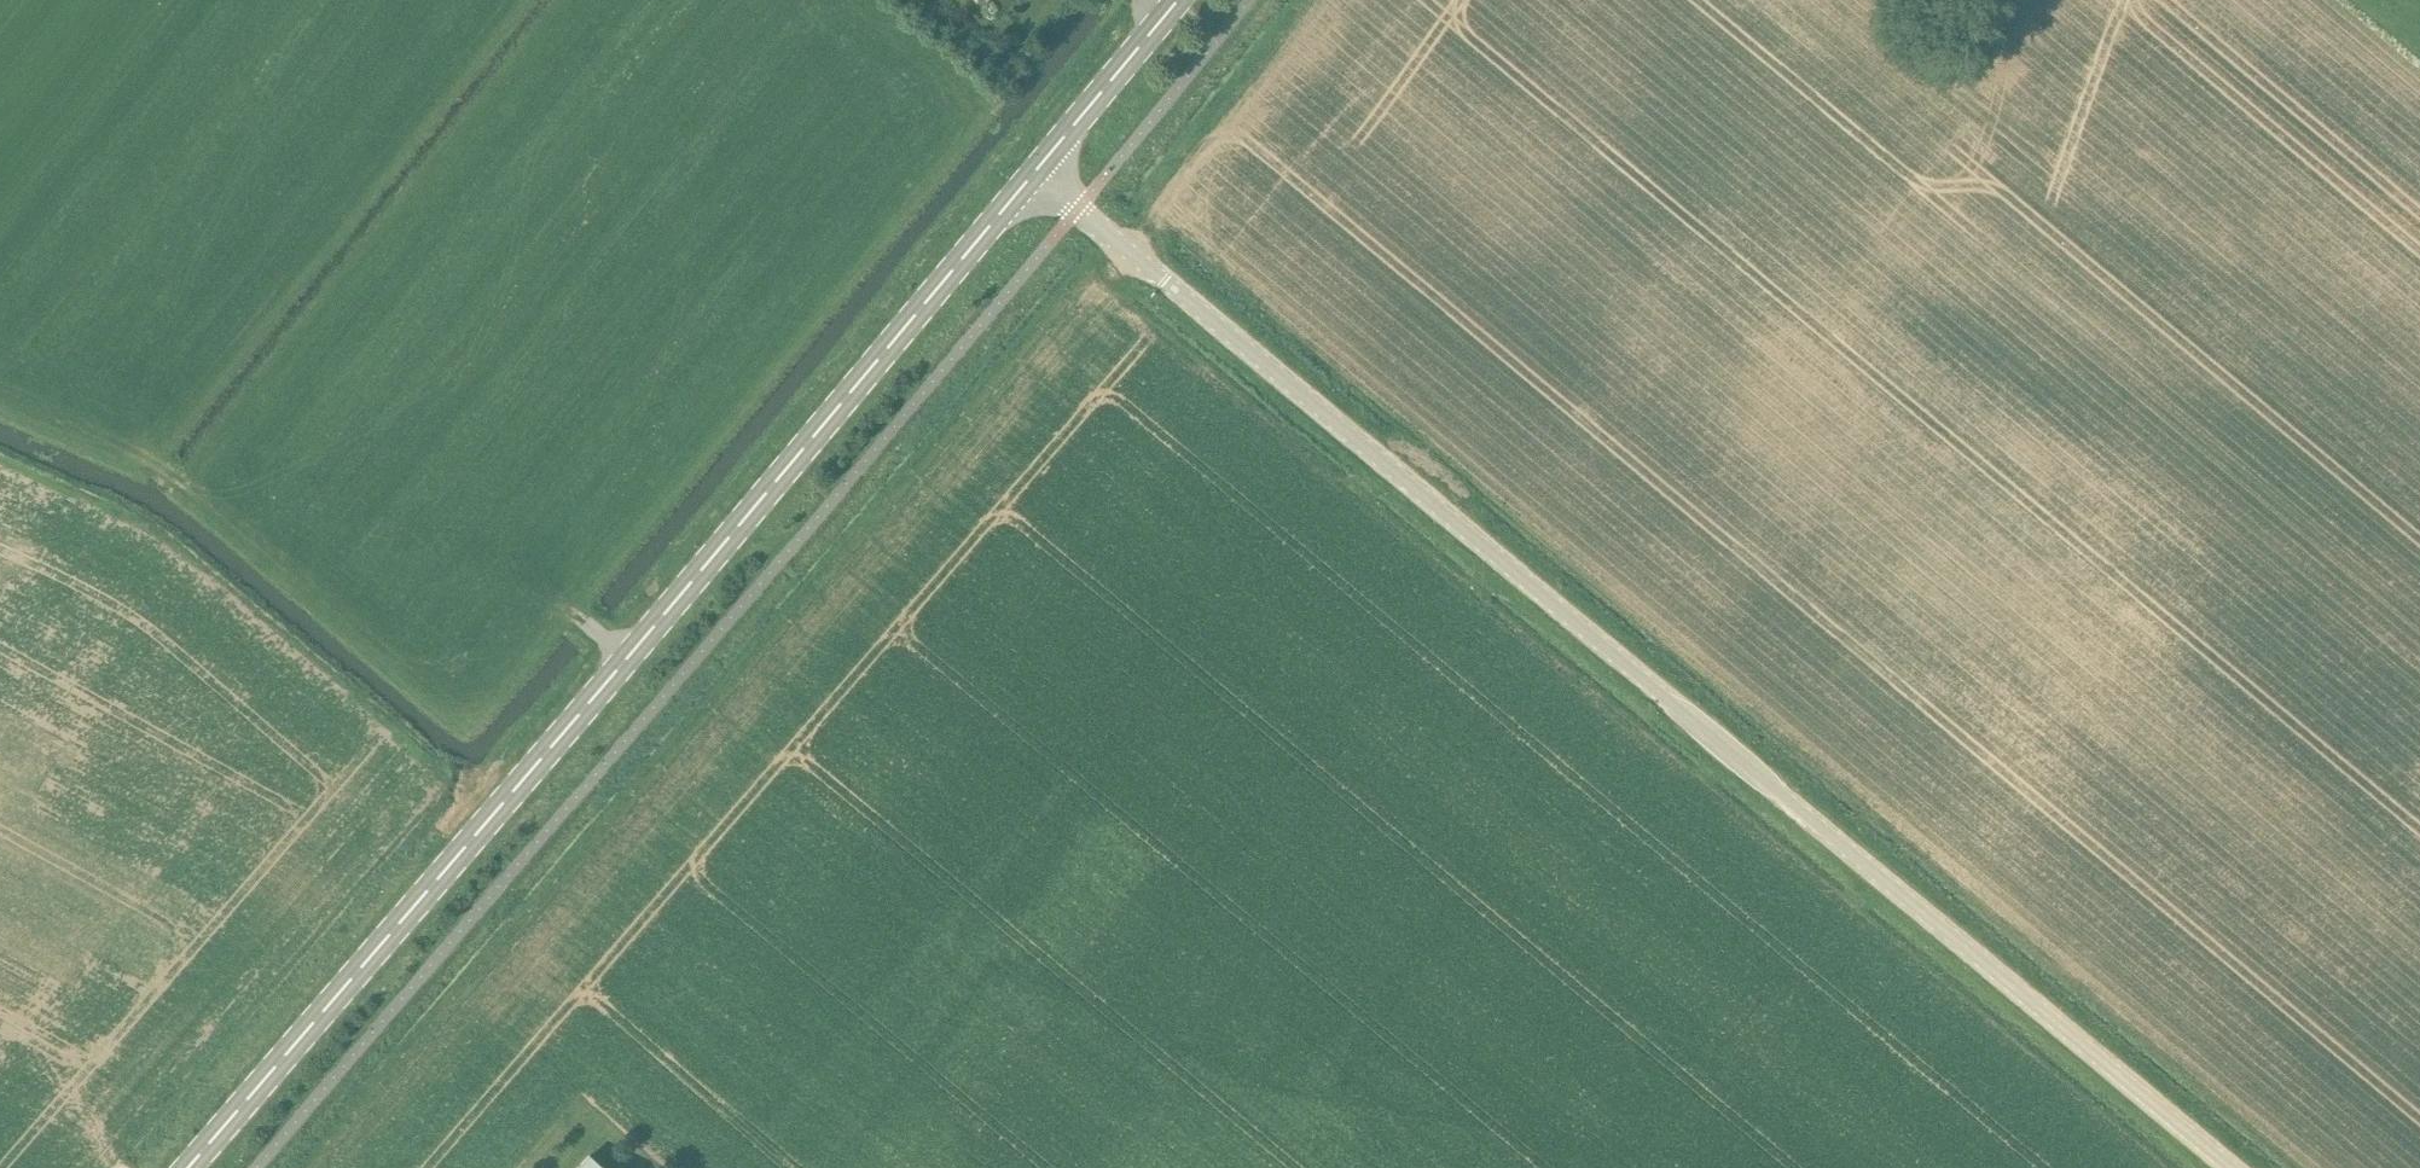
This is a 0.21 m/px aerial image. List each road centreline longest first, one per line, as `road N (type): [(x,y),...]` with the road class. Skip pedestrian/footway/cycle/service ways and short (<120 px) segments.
road 1 (tertiary): [(2231,1167),(1036,171)]
road 2 (tertiary): [(172,1167),(1036,171)]
road 3 (tertiary): [(1036,171),(1177,0)]

